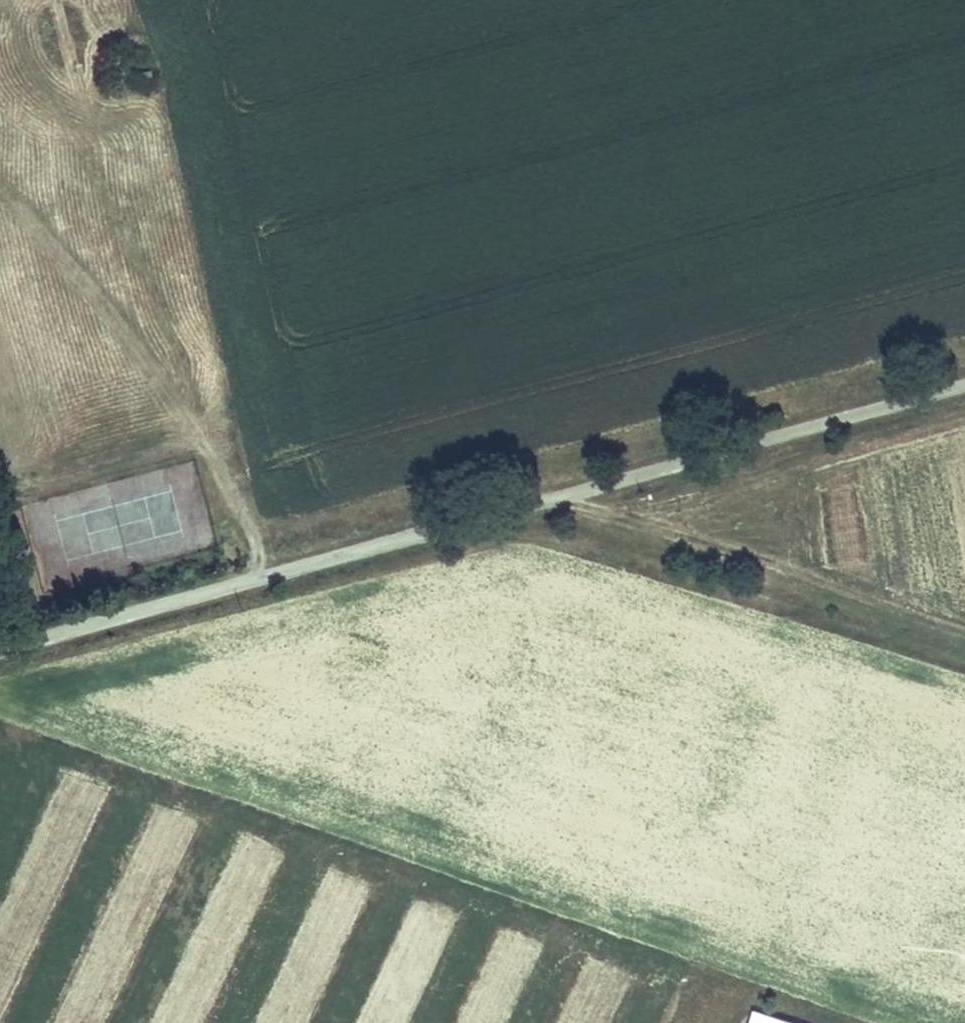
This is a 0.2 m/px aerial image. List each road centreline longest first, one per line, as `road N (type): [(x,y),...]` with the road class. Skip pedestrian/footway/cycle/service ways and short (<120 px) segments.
road 1 (track): [(556,500),(964,628)]

